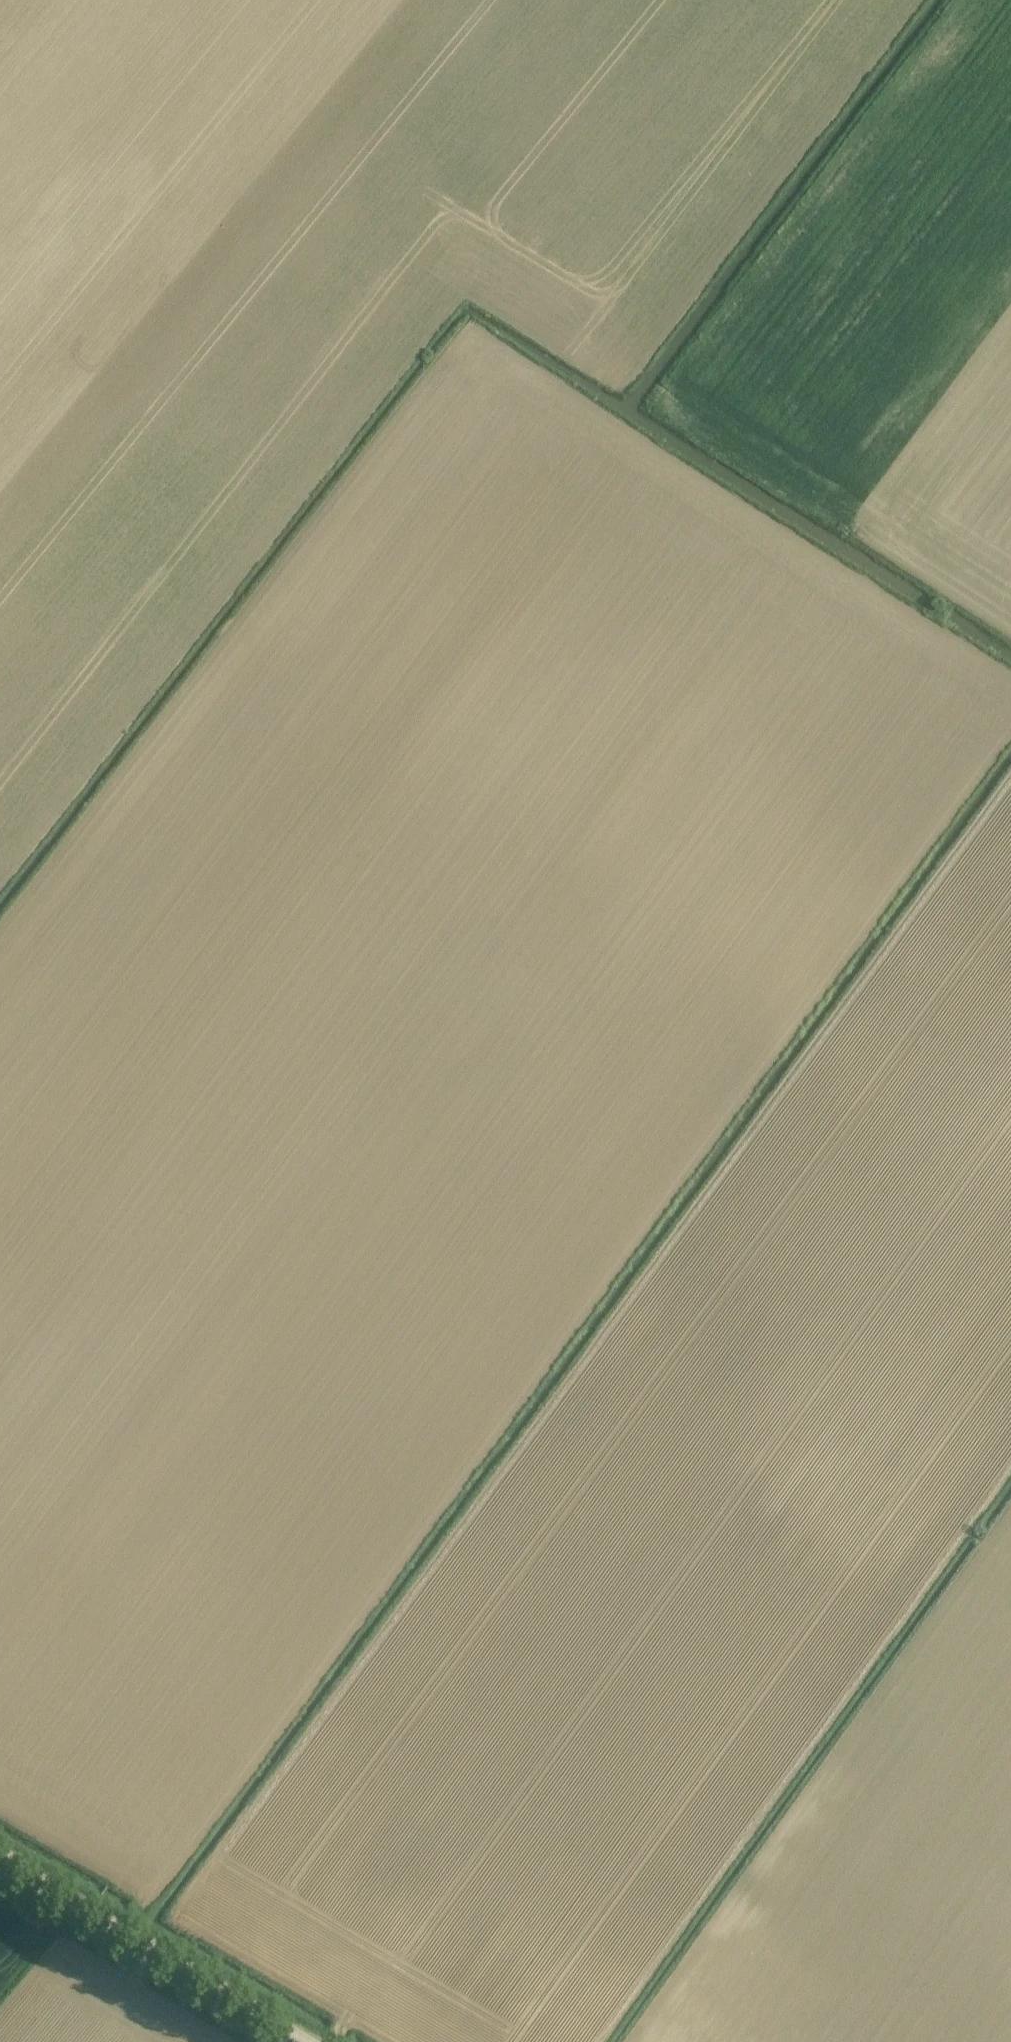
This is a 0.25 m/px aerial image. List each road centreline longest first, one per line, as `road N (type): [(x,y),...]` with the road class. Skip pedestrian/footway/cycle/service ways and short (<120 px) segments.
road 1 (unclassified): [(310,2041),(0,1857)]

